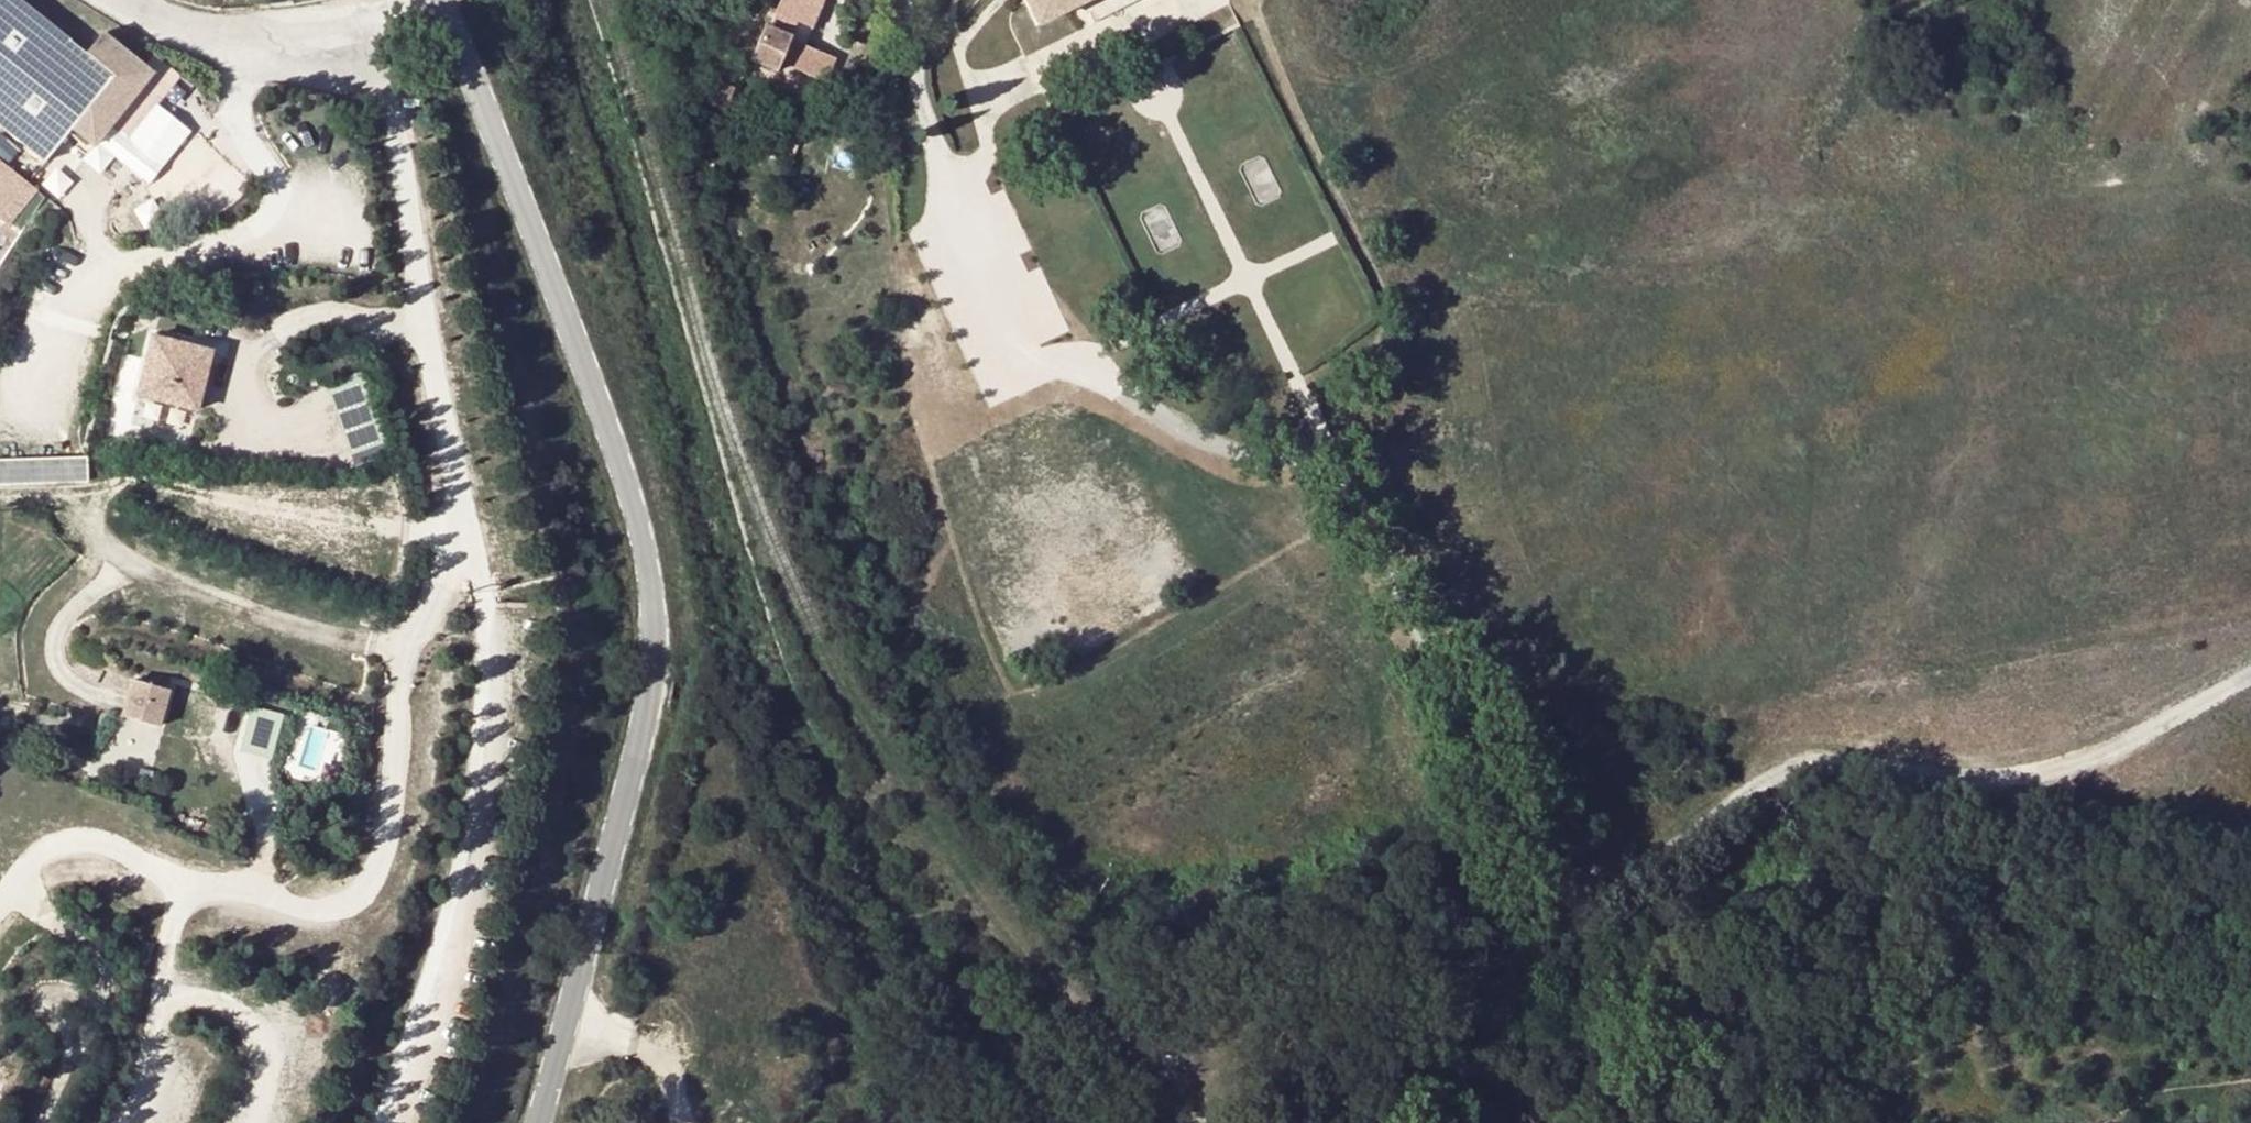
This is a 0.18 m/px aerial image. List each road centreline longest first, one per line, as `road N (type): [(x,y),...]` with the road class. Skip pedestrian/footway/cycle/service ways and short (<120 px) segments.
road 1 (tertiary): [(443,0),(458,57),(589,380),(628,495),(654,618),(640,761),(542,1122)]
road 2 (residential): [(380,12),(462,524)]
road 3 (residential): [(380,12),(215,32),(127,0)]
road 4 (residential): [(397,683),(402,653),(455,558),(462,524)]

